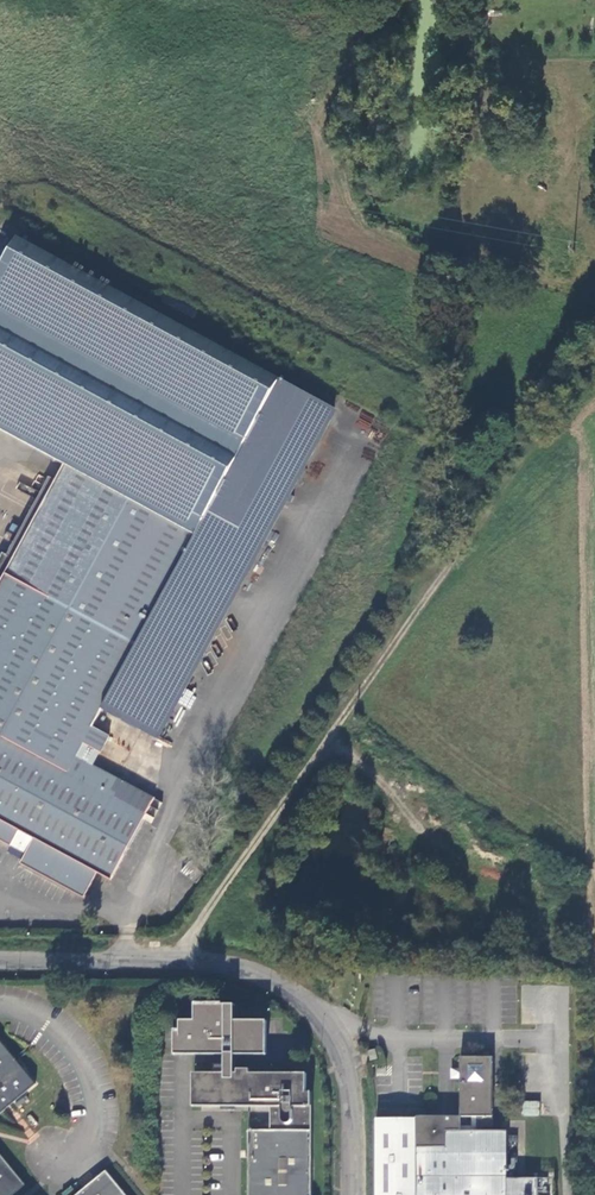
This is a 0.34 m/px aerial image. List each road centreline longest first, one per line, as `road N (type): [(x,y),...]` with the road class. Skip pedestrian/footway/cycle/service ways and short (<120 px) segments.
road 1 (track): [(594,387),(554,425),(171,965)]
road 2 (unclassified): [(0,963),(219,967),(283,989),(321,1029),(348,1081),(352,1194)]

